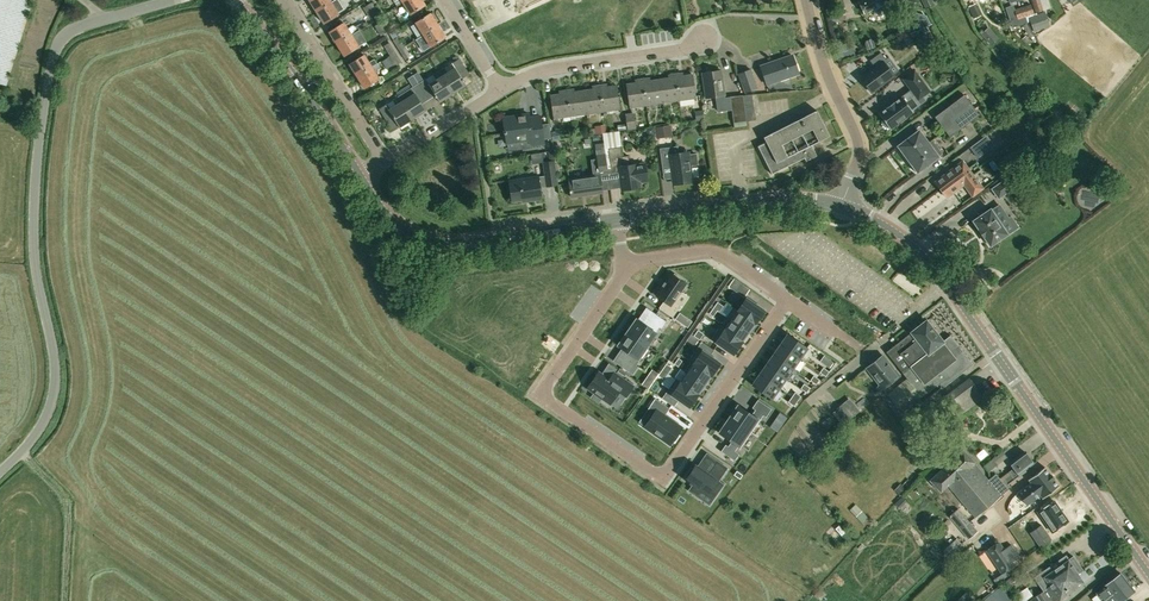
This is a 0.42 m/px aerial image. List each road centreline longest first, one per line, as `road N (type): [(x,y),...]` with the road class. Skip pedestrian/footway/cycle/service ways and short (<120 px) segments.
road 1 (unclassified): [(0,473),(48,424),(59,381),(35,238),(42,119),(56,46),(73,29),(172,0)]
road 2 (residential): [(623,263),(545,394),(655,474),(672,468),(789,300)]
road 3 (secondary): [(1148,575),(938,272),(889,228),(842,207)]
road 4 (secondary): [(616,220),(437,241),(394,220),(361,176)]
road 5 (secondary): [(842,207),(772,199),(616,220)]
road 6 (residential): [(842,207),(859,148),(806,0)]
road 7 (secondary): [(361,176),(235,0)]
road 8 (residential): [(501,90),(537,72),(682,50),(703,37)]
road 9 (residential): [(386,162),(284,0)]
road 10 (residential): [(789,300),(713,250),(623,263)]
road 11 (track): [(22,452),(68,502),(67,600)]
road 12 (residential): [(386,162),(501,90)]

